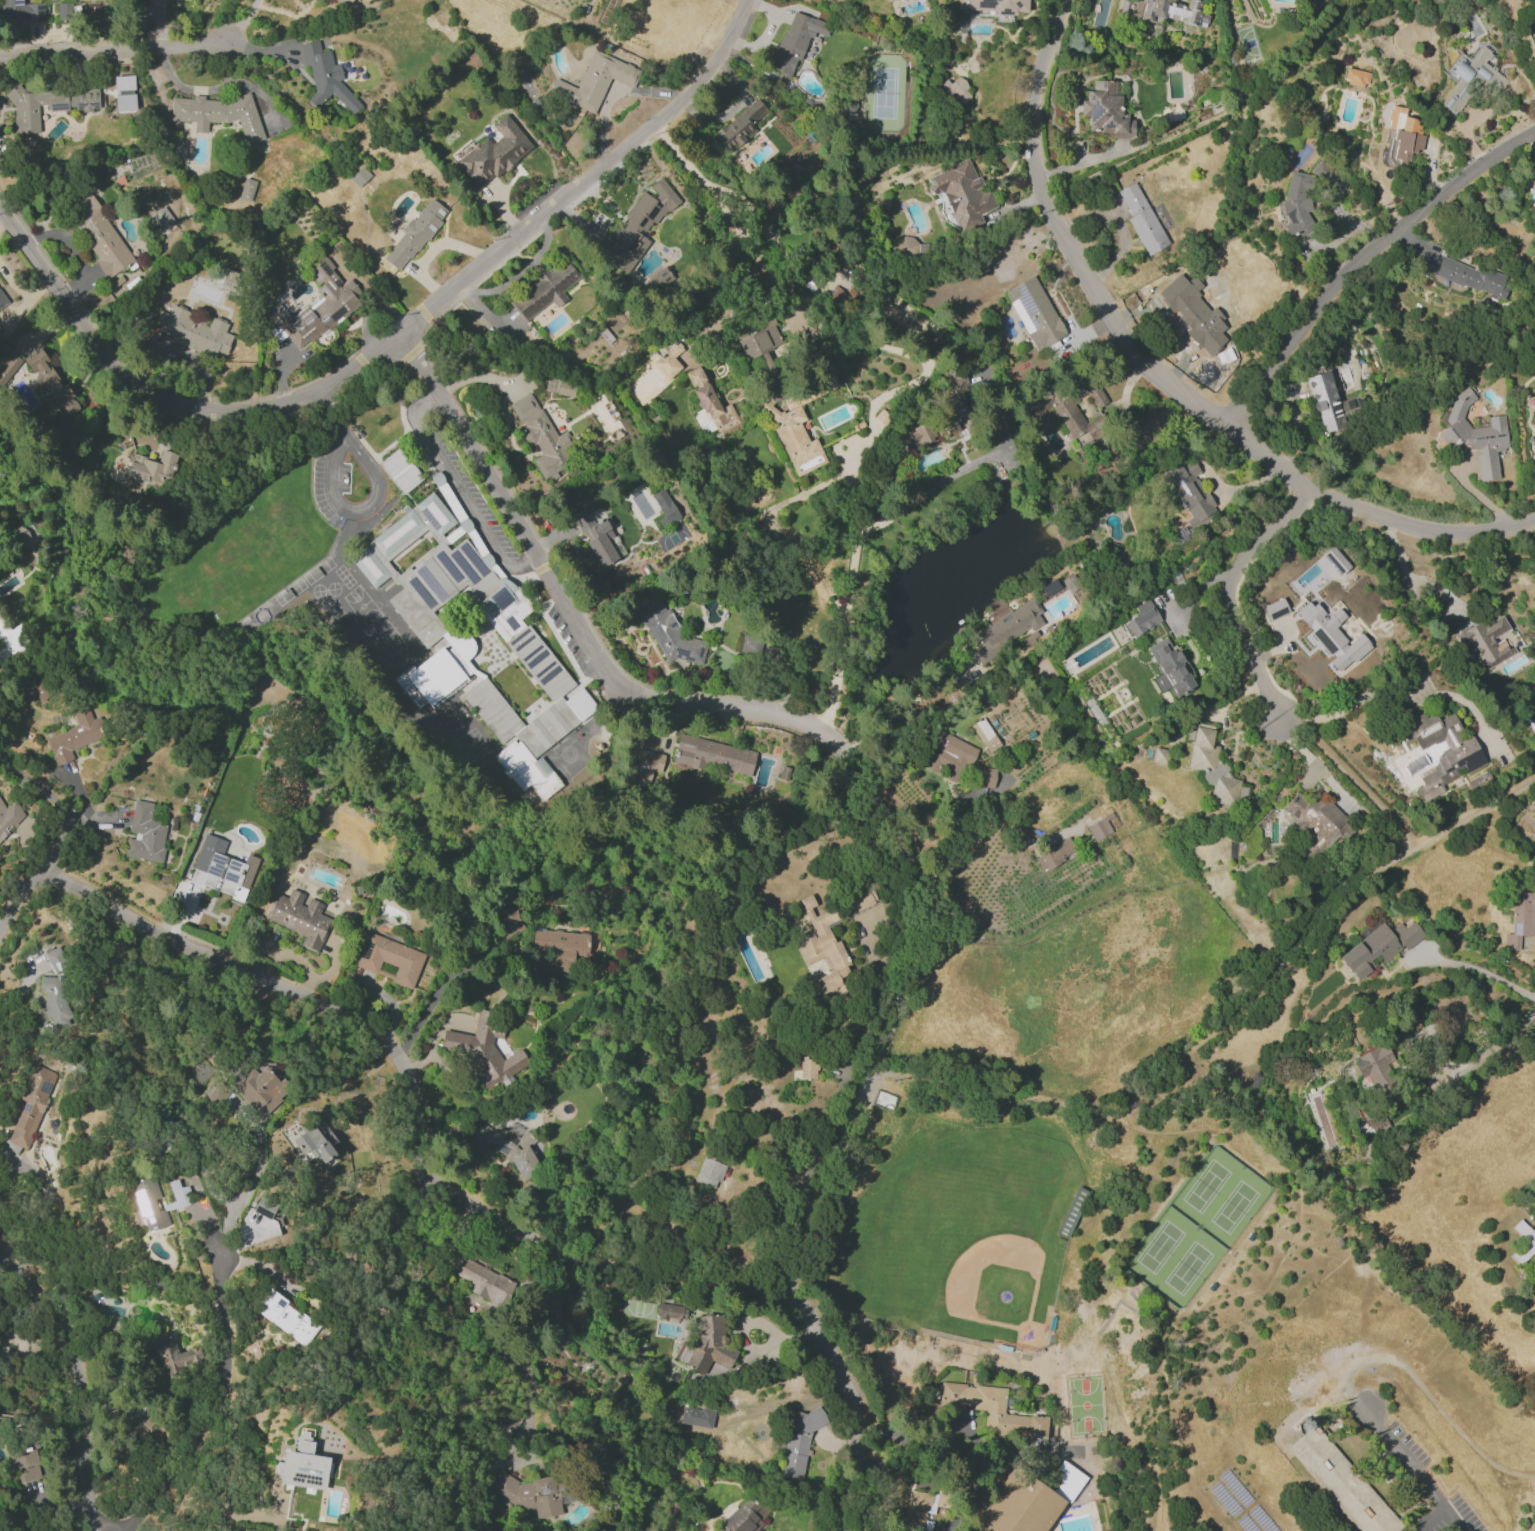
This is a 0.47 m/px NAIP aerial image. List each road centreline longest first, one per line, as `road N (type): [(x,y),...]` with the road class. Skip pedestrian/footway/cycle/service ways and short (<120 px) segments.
road 1 (residential): [(0,207),(95,337),(151,388),(179,403),(231,407),(316,393),(401,336),(663,116),(721,54),(749,0)]
road 2 (residential): [(1534,518),(1430,531),(1312,490),(1133,353),(1041,194),(1033,164),(1033,112),(1061,0)]
road 3 (residential): [(446,1196),(417,1132),(395,1049),(350,1012),(36,873)]
road 4 (residential): [(1226,425),(1317,302),(1382,240),(1534,133)]
road 5 (residential): [(615,685),(401,336)]
road 6 (residential): [(128,1530),(216,1405),(225,1338),(217,1243)]
road 7 (residential): [(91,1530),(63,1339),(41,1301),(0,1259)]
road 8 (residential): [(1312,490),(1248,551),(1230,594),(1277,713)]
road 9 (residential): [(843,1530),(858,1428),(795,1291)]
road 10 (residential): [(843,755),(830,735),(779,716),(640,697),(615,685)]
road 11 (residential): [(0,56),(227,45)]
road 12 (residential): [(36,873),(70,817),(66,805),(0,758)]
road 13 (track): [(1160,1530),(1153,1475),(1121,1419)]

